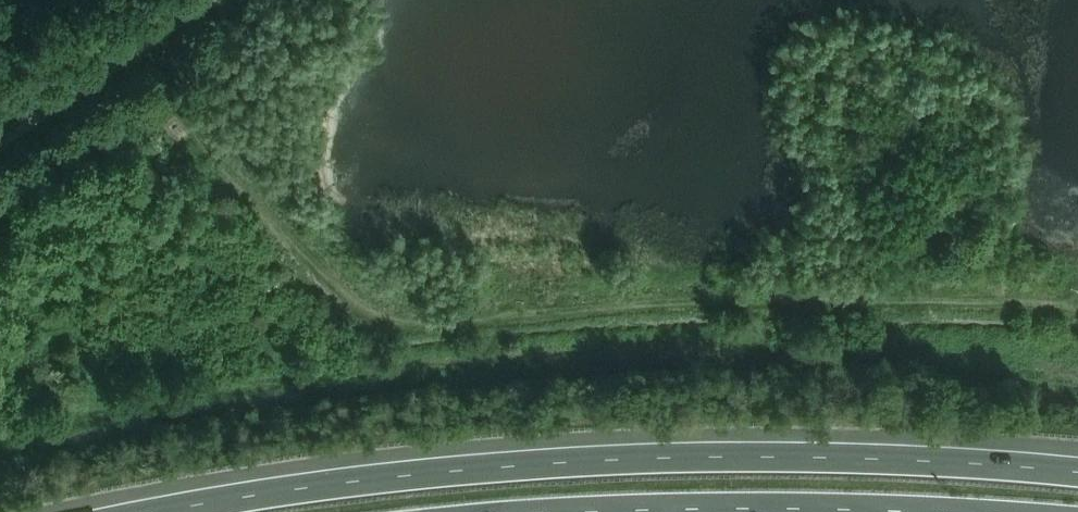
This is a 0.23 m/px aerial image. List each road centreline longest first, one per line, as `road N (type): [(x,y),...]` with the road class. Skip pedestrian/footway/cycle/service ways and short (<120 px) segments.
road 1 (motorway): [(1077,472),(756,455),(588,461),(303,488),(157,511)]
road 2 (motorway): [(625,511),(949,511)]

